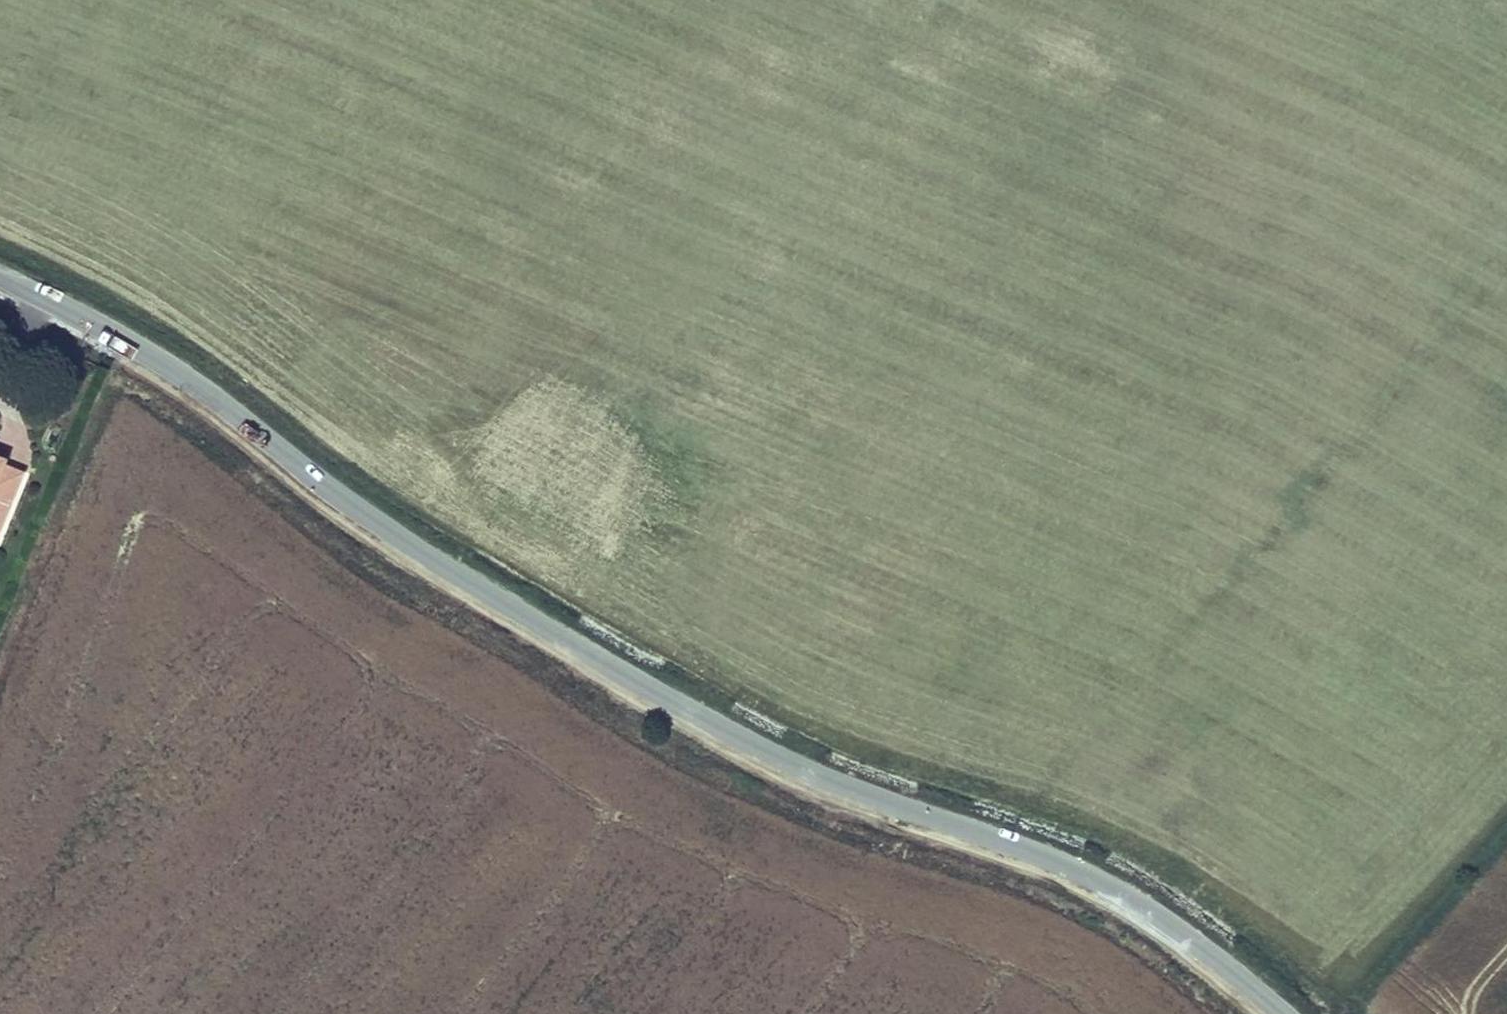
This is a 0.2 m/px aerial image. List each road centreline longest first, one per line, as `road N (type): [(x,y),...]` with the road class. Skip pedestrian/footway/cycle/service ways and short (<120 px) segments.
road 1 (unclassified): [(0,285),(202,388),(449,571),(772,751),(1102,880),(1275,1013)]

